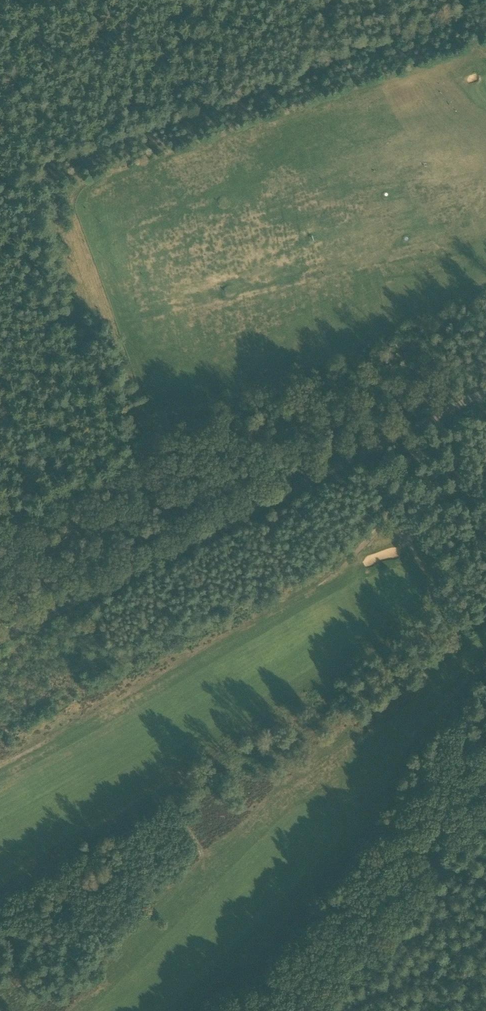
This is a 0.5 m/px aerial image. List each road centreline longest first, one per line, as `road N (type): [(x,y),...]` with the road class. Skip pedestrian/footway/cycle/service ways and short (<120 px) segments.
road 1 (track): [(432,587),(363,454)]

